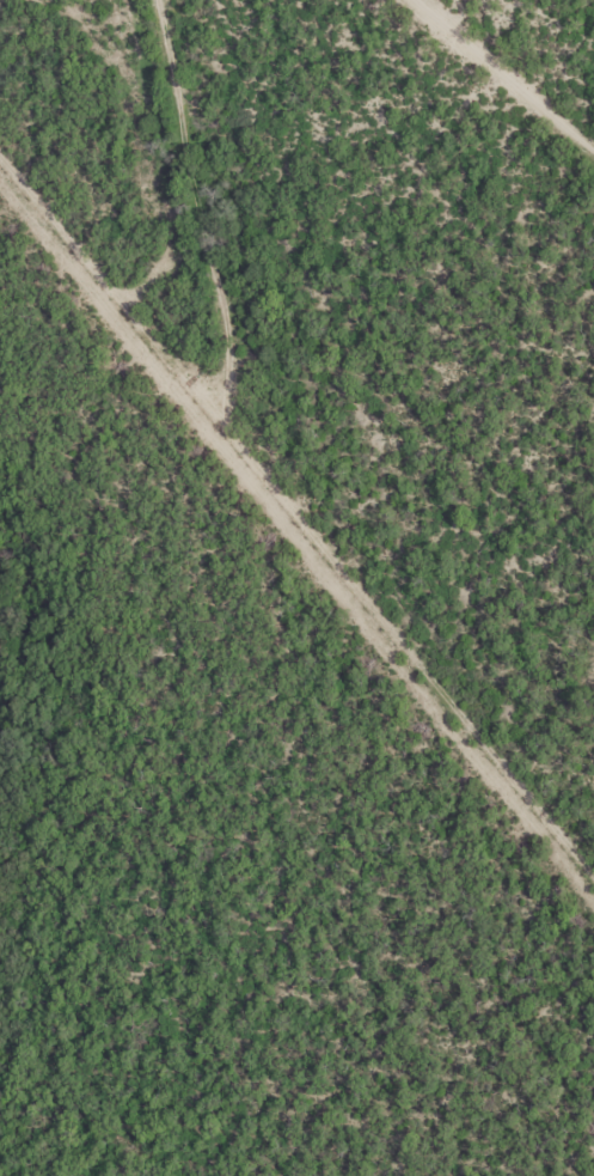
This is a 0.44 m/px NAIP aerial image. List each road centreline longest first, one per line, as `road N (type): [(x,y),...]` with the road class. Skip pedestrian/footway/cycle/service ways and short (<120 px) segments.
road 1 (residential): [(489,737),(0,148)]
road 2 (residential): [(593,868),(489,737),(0,658)]
road 3 (residential): [(220,414),(237,368),(158,0)]

